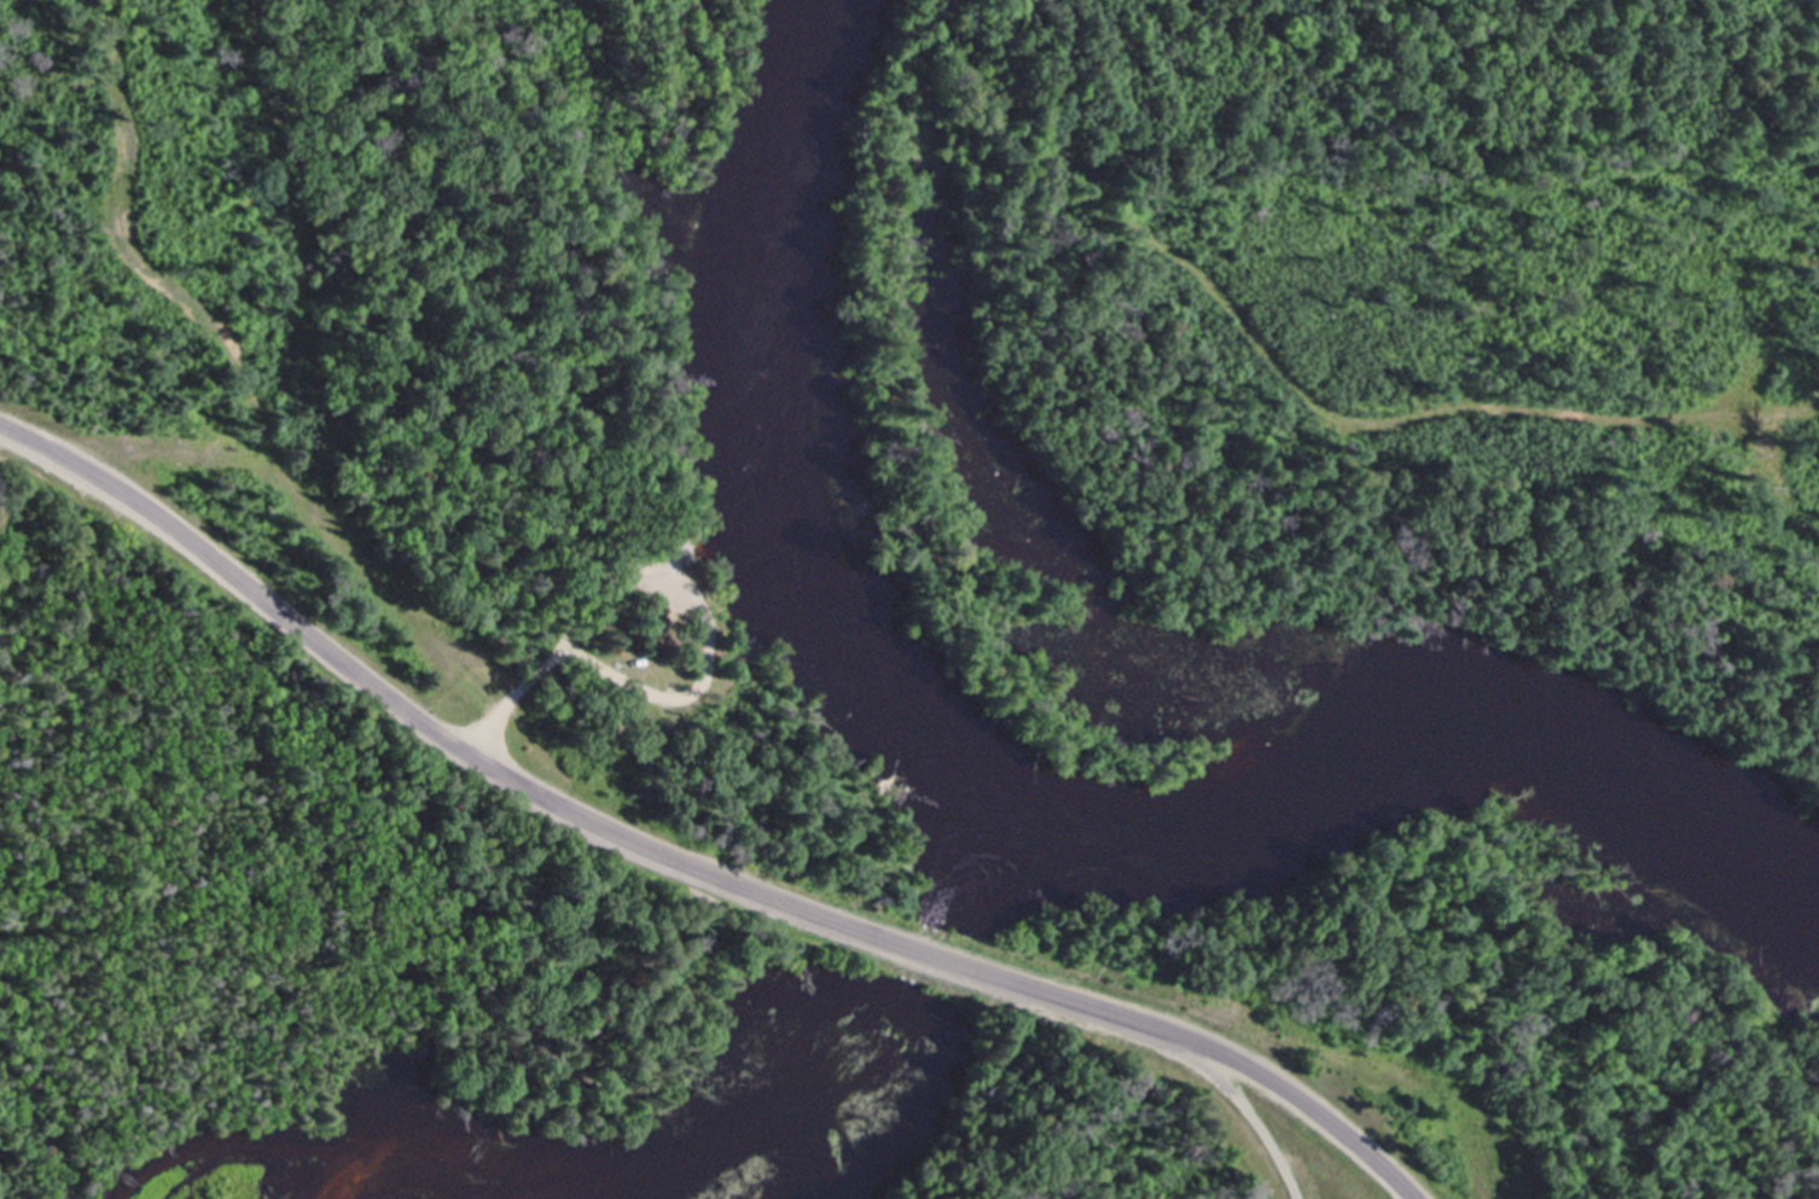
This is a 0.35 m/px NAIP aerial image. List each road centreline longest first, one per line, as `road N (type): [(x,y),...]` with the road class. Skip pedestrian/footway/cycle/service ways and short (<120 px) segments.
road 1 (tertiary): [(1418,1198),(1267,1075),(1198,1040),(703,868),(587,820),(470,756),(173,528),(0,427)]

